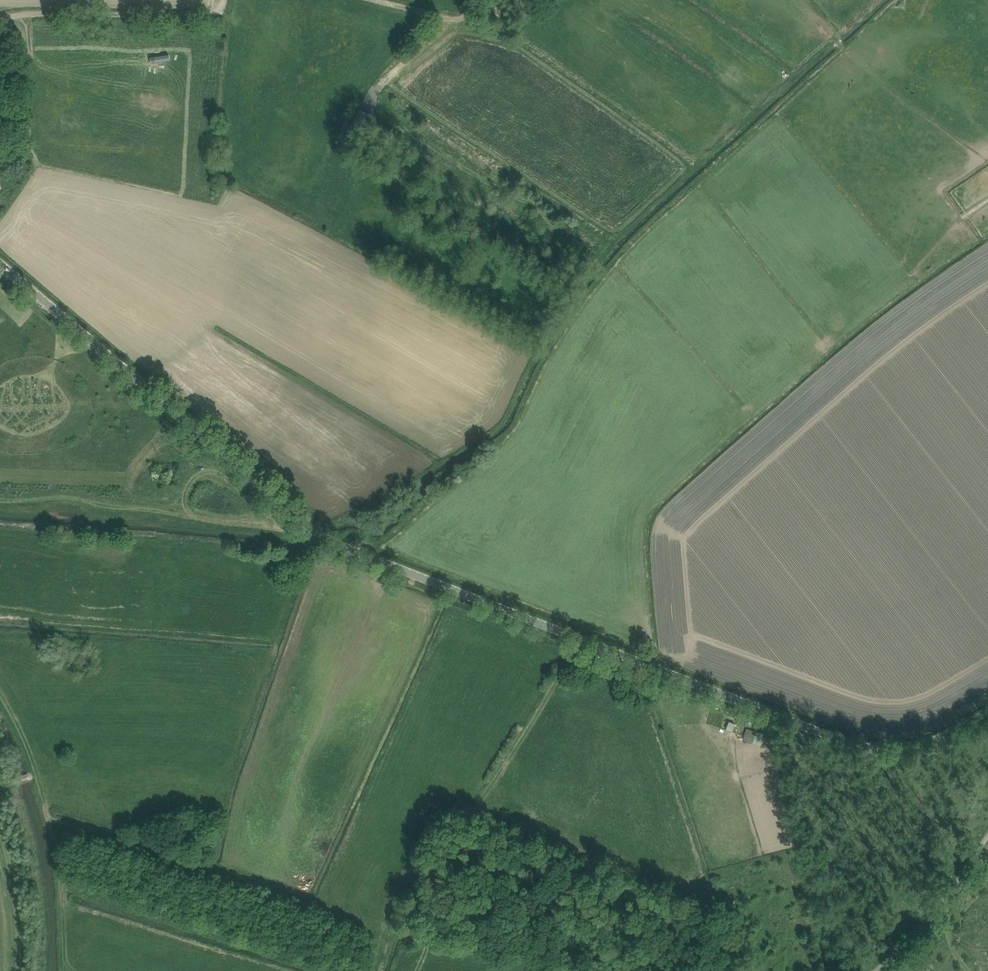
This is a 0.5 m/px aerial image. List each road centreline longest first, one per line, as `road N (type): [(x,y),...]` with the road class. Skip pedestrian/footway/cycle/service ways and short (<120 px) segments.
road 1 (unclassified): [(331,538),(842,741),(918,746),(987,712)]
road 2 (unclassified): [(331,538),(0,263)]
road 3 (track): [(0,14),(214,10),(223,0)]

